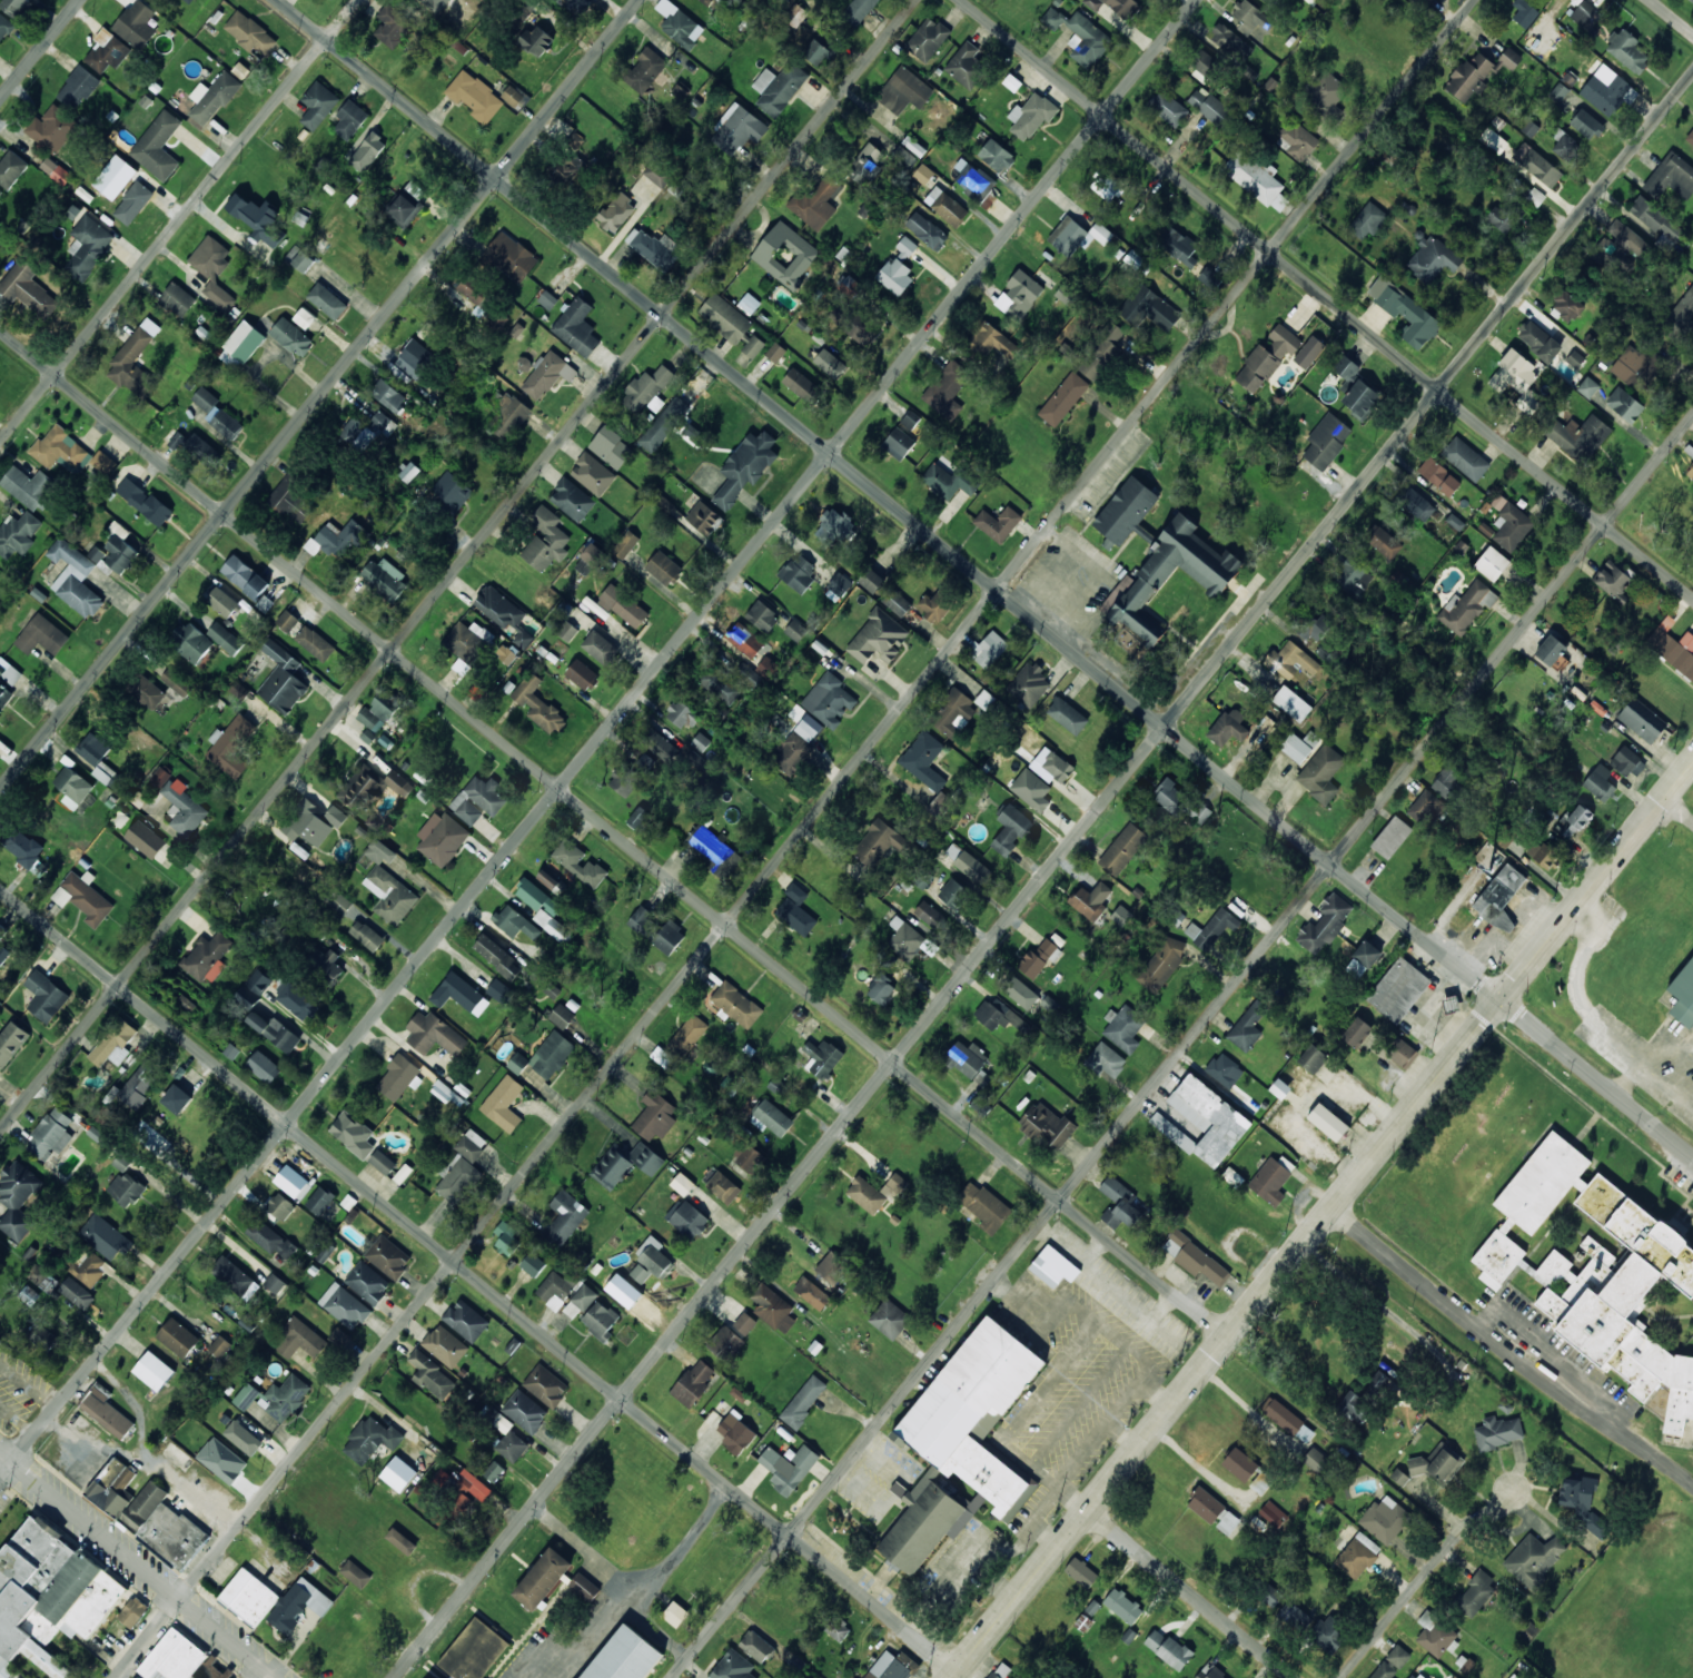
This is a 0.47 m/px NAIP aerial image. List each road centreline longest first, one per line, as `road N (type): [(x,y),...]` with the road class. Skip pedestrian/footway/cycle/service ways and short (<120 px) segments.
road 1 (residential): [(115,1677),(1472,0)]
road 2 (residential): [(394,1677),(1692,72)]
road 3 (residential): [(0,1476),(1193,0)]
road 4 (tertiary): [(1692,1157),(280,0)]
road 5 (residential): [(672,1677),(1692,415)]
road 6 (residential): [(1226,1338),(0,329)]
road 7 (residential): [(0,1130),(914,0)]
road 8 (residential): [(956,1670),(0,889)]
road 9 (secondary): [(949,1677),(1692,759)]
road 10 (residential): [(0,788),(637,0)]
road 11 (residential): [(1692,597),(962,0)]
road 12 (residential): [(0,441),(357,0)]
road 13 (residential): [(275,1677),(0,1453)]
road 14 (residential): [(1340,1677),(1525,1444)]
road 15 (residential): [(1293,1677),(1088,1507)]
road 16 (tertiary): [(80,0),(0,99)]

